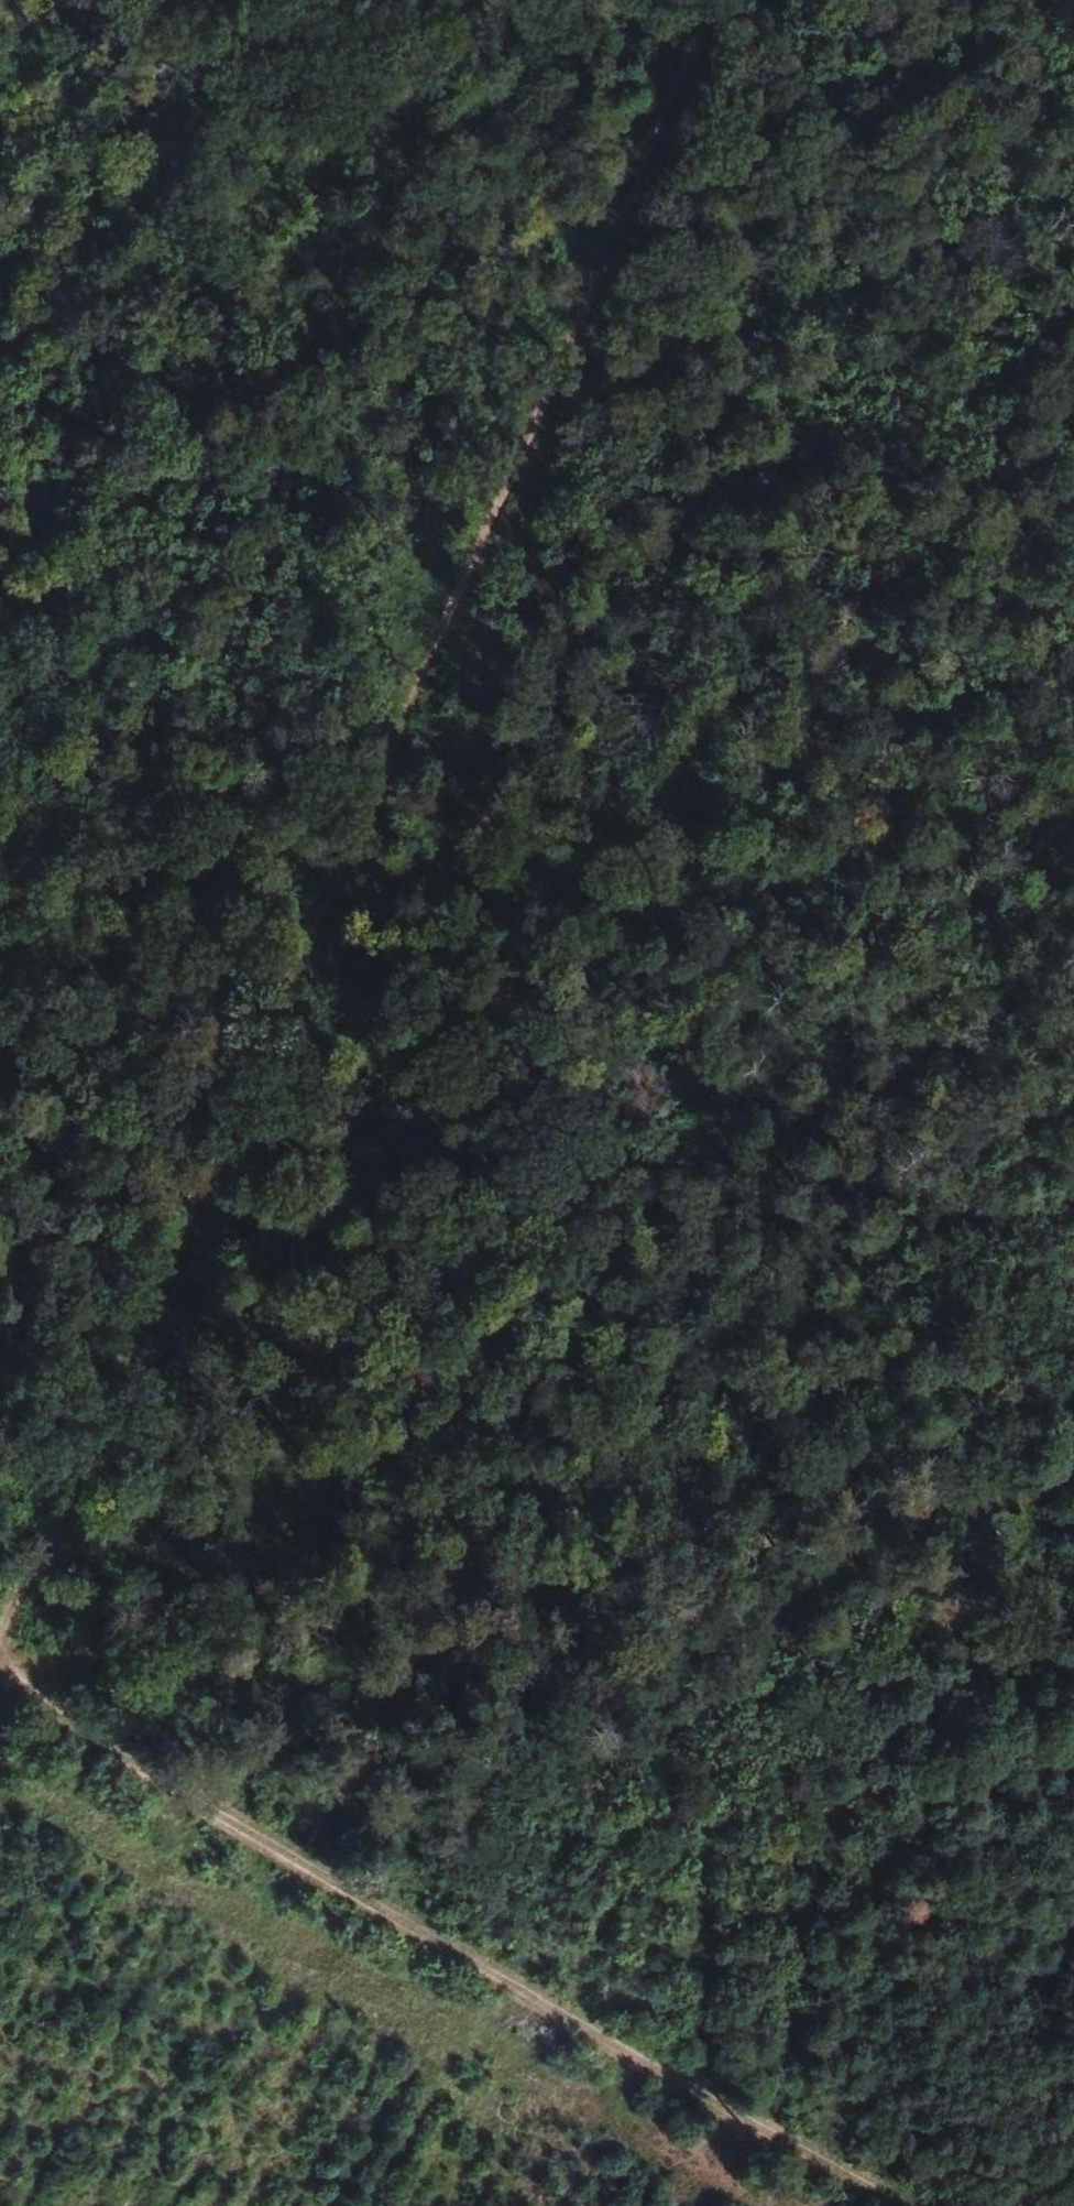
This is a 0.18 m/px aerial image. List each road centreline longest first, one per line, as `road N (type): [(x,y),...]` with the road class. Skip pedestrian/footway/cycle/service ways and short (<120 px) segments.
road 1 (track): [(0,1650),(732,0)]
road 2 (track): [(0,1677),(1073,1503)]

